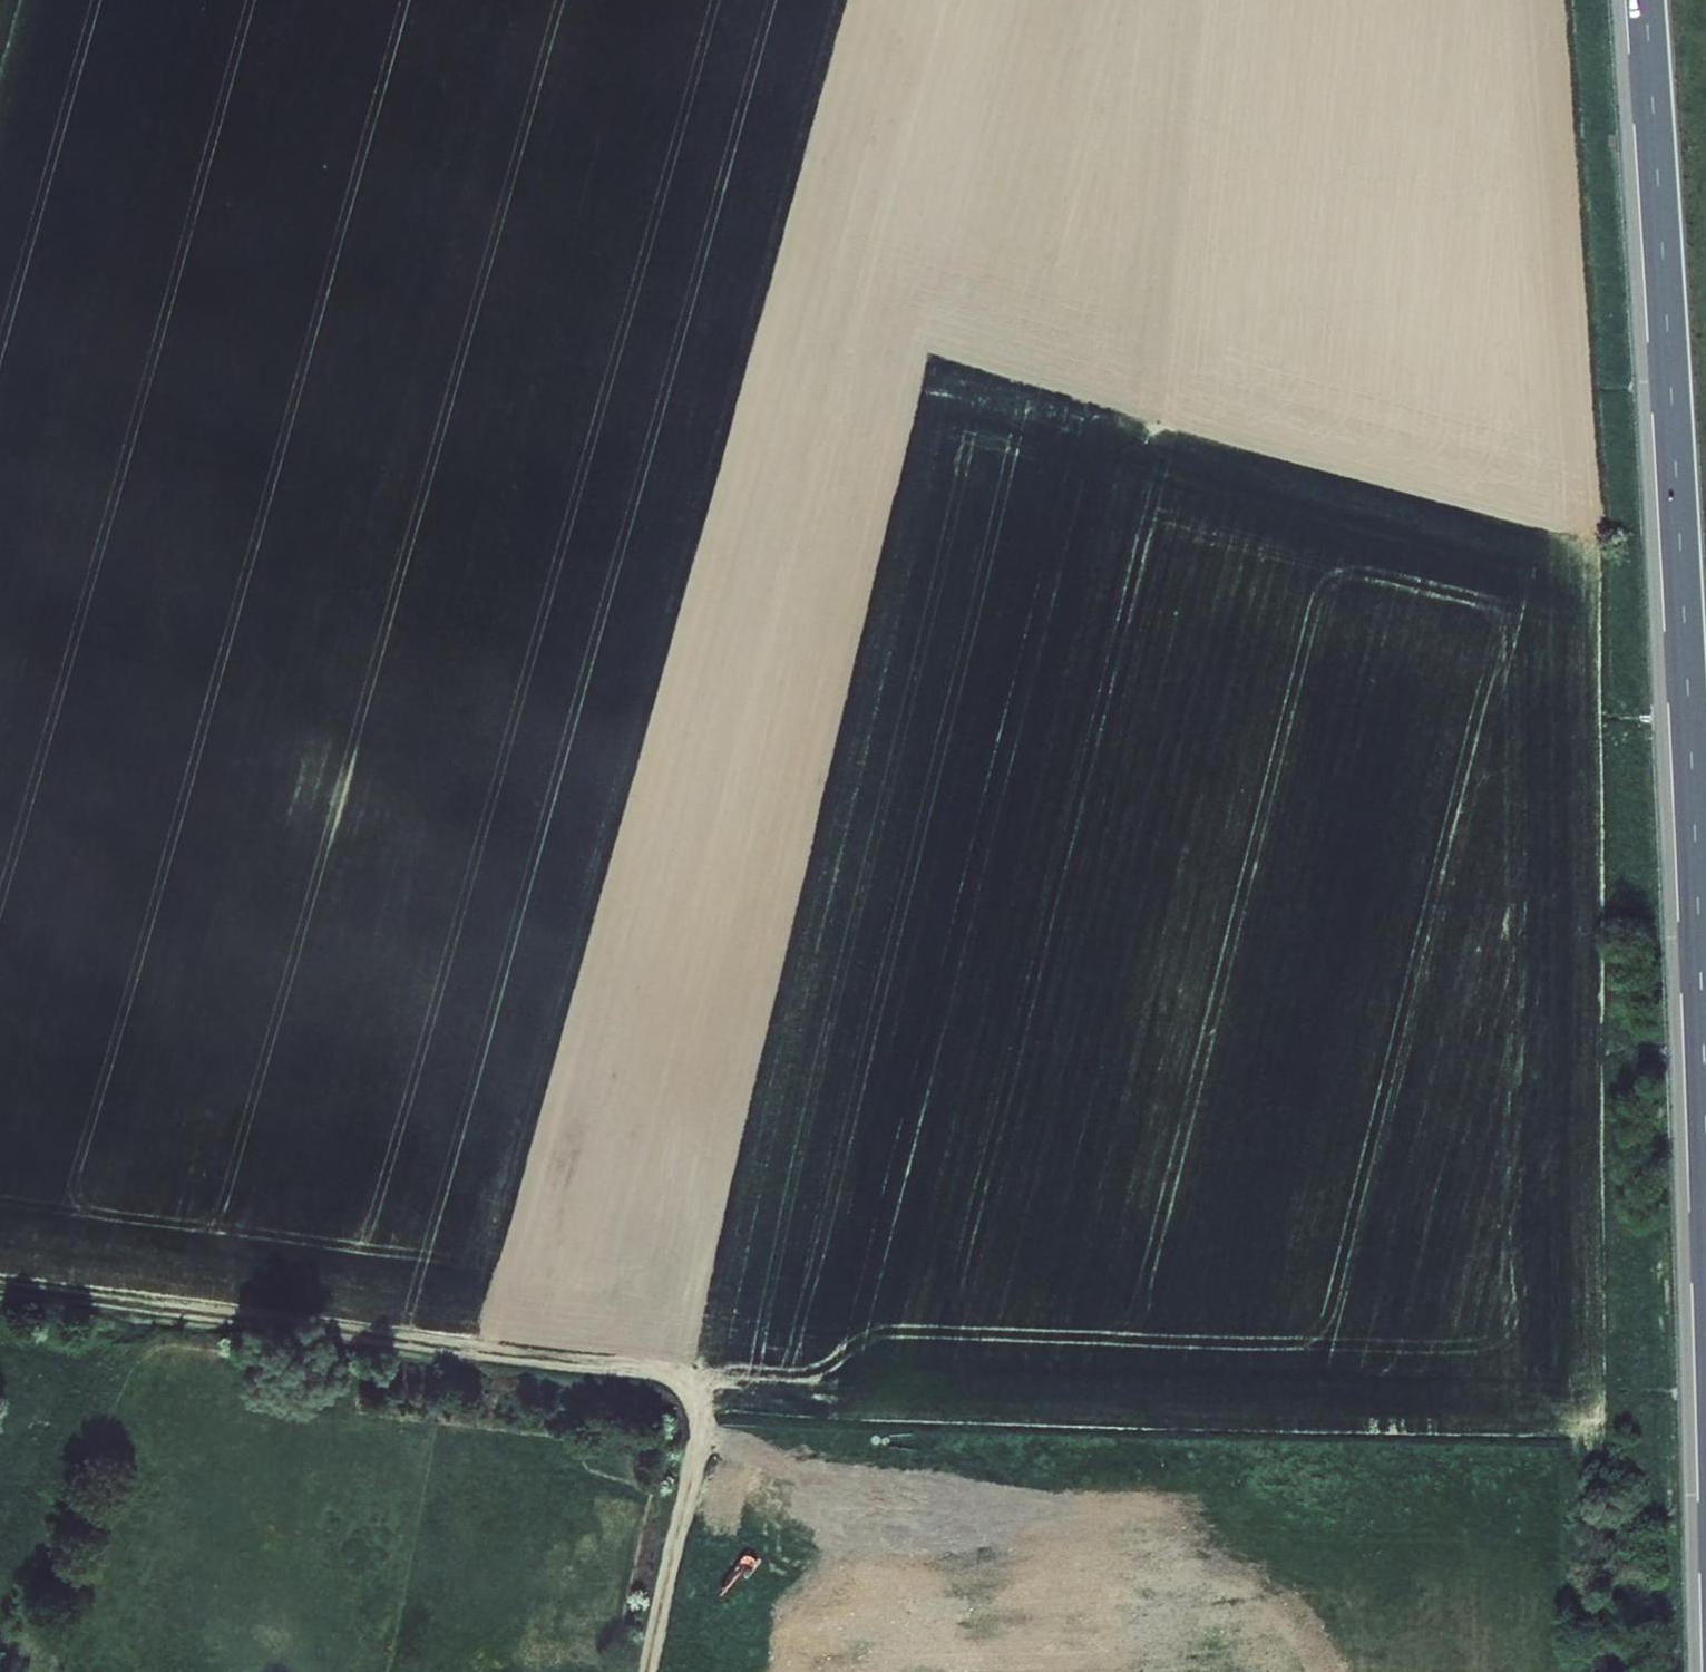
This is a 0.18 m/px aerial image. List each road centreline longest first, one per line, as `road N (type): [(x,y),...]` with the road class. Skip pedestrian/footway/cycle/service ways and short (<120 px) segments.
road 1 (motorway): [(1644,0),(1705,1115)]
road 2 (track): [(645,1671),(711,1430),(706,1398),(0,1290)]

